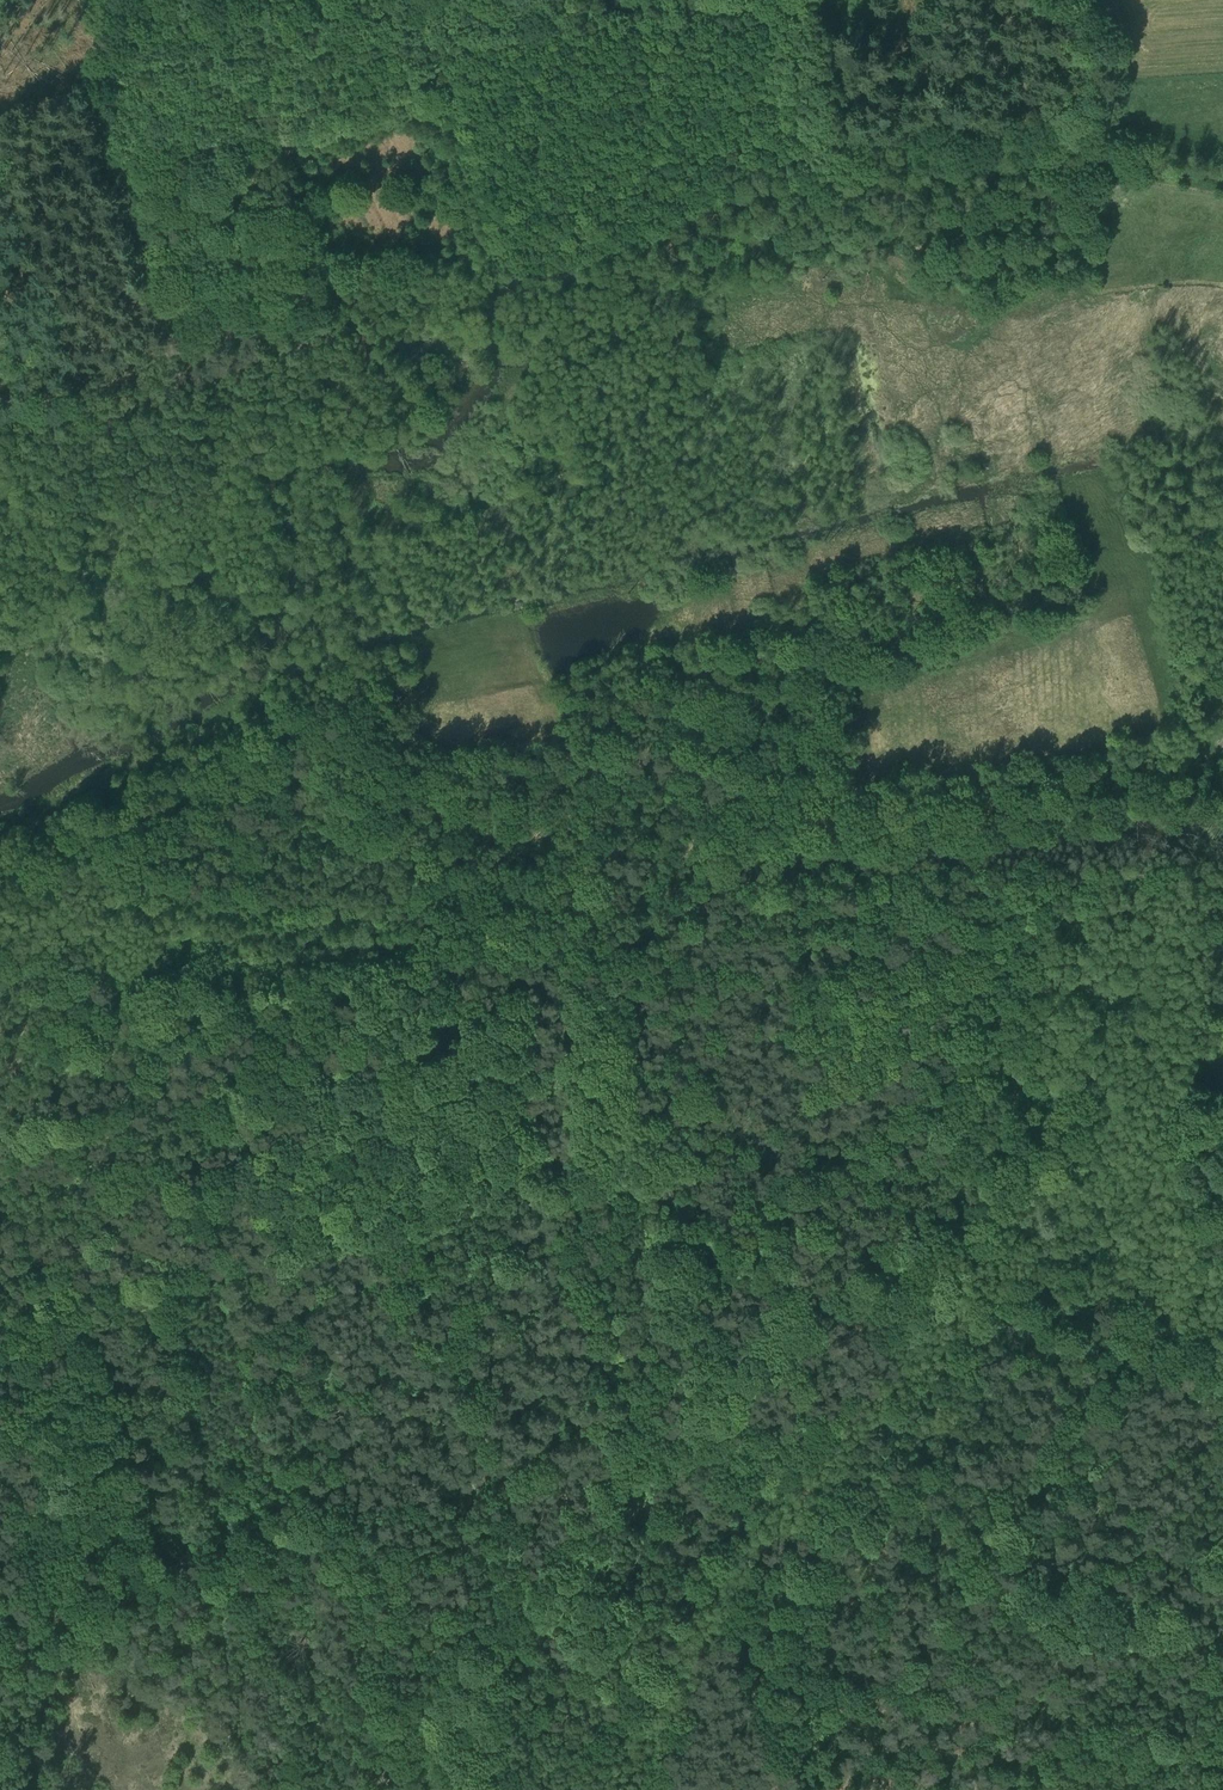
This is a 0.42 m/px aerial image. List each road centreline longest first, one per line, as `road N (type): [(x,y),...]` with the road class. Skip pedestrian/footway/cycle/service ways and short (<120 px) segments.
road 1 (track): [(684,922),(685,854),(708,819),(731,803),(696,793),(648,764),(625,774),(596,754)]
road 2 (track): [(1222,1714),(1040,1752),(1032,1789)]
road 3 (track): [(731,803),(865,794),(881,772)]

